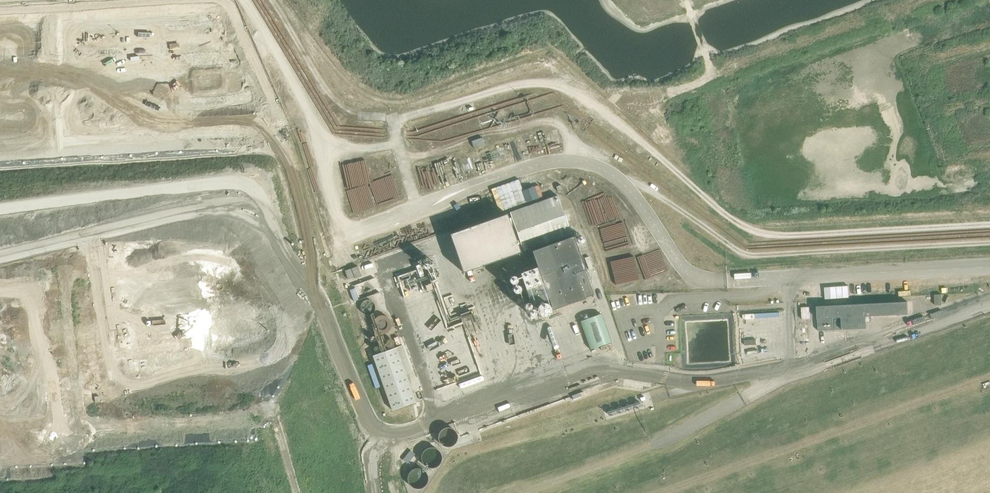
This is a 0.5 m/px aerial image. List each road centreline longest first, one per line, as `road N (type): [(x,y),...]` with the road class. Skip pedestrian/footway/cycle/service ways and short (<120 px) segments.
road 1 (track): [(989,377),(663,492)]
road 2 (unclassified): [(989,264),(727,280)]
road 3 (track): [(651,445),(525,492)]

